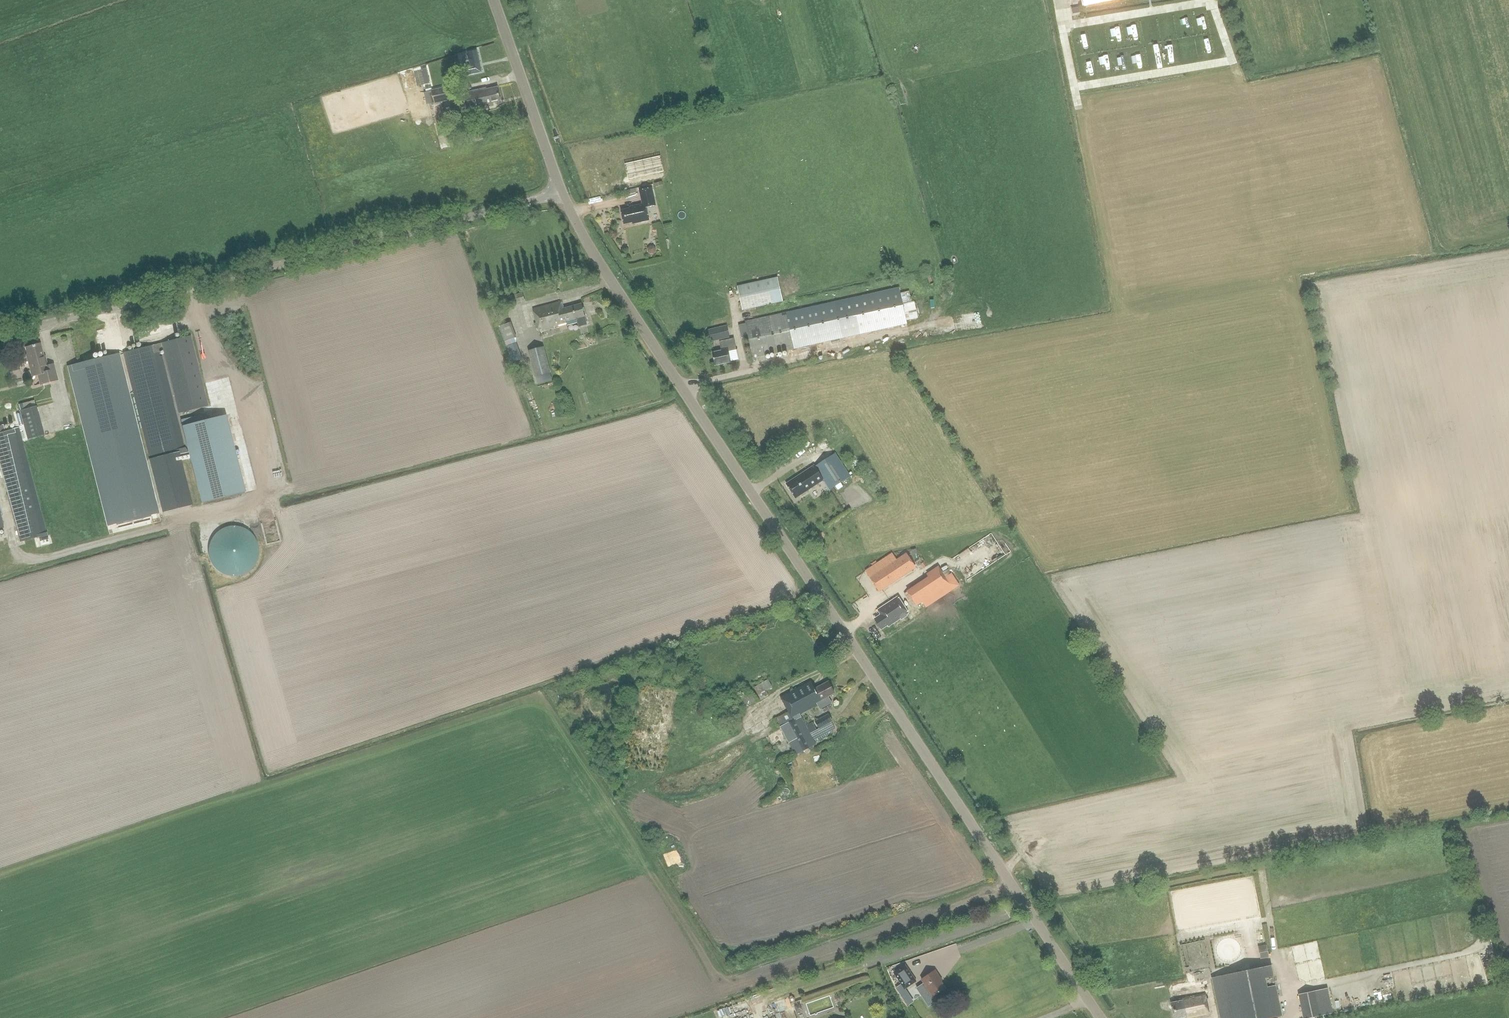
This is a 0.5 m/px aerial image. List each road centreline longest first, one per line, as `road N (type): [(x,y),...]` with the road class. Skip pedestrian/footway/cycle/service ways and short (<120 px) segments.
road 1 (tertiary): [(1100,1017),(562,194)]
road 2 (unclassified): [(0,335),(562,194)]
road 3 (track): [(1028,907),(773,996),(760,1017)]
road 4 (tertiary): [(562,194),(494,0)]

